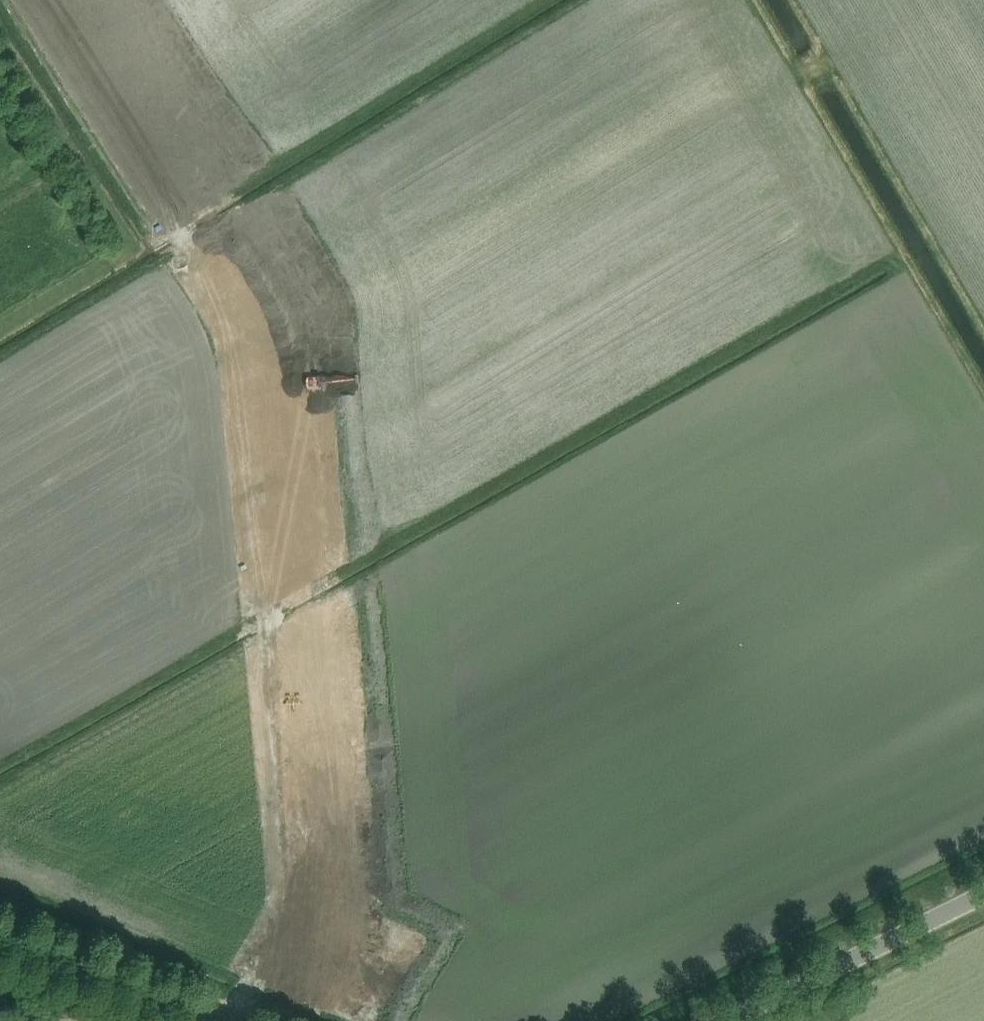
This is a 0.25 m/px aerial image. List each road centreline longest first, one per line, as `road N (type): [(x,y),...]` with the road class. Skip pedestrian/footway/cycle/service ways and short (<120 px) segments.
road 1 (tertiary): [(722,1020),(983,892)]
road 2 (tertiary): [(215,1020),(0,935)]

